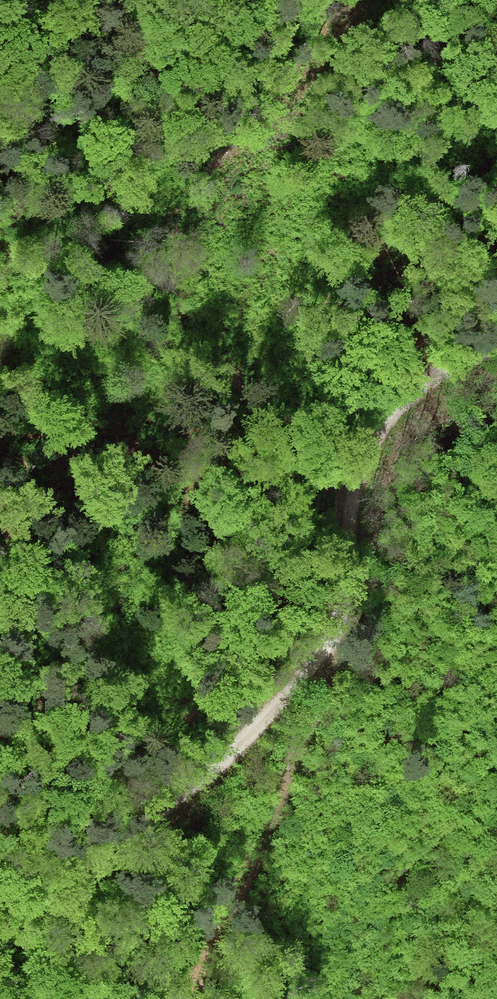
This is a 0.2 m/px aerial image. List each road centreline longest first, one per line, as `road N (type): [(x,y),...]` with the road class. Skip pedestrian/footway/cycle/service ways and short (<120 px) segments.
road 1 (track): [(0,925),(223,764),(288,697),(342,632),(348,514),(371,427),(459,353),(496,340)]
road 2 (track): [(196,998),(342,632)]
road 3 (track): [(364,0),(210,216)]

